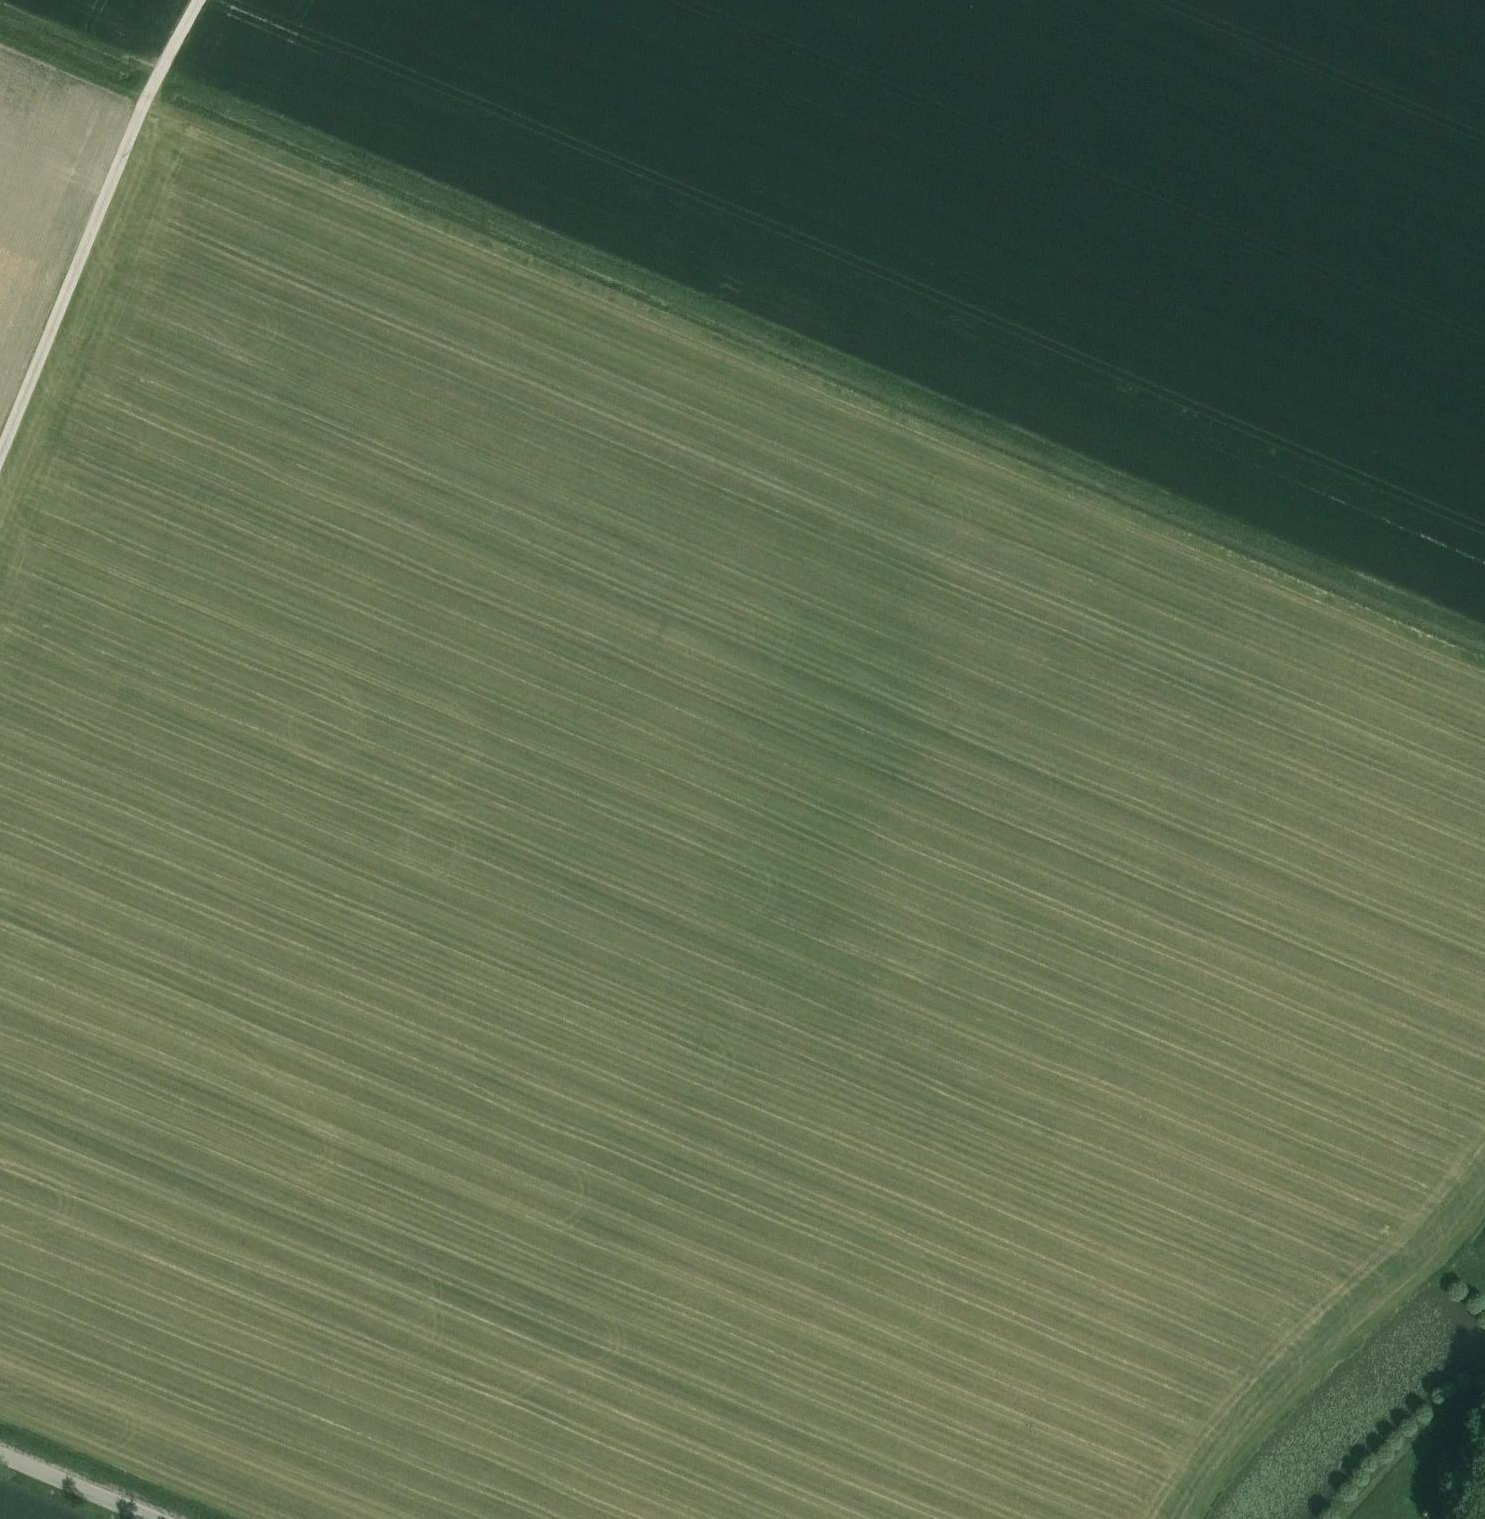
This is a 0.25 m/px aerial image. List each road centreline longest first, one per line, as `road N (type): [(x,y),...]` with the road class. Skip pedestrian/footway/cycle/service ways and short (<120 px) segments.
road 1 (track): [(198,0),(154,82),(0,458)]
road 2 (unclassified): [(154,1518),(0,1454)]

